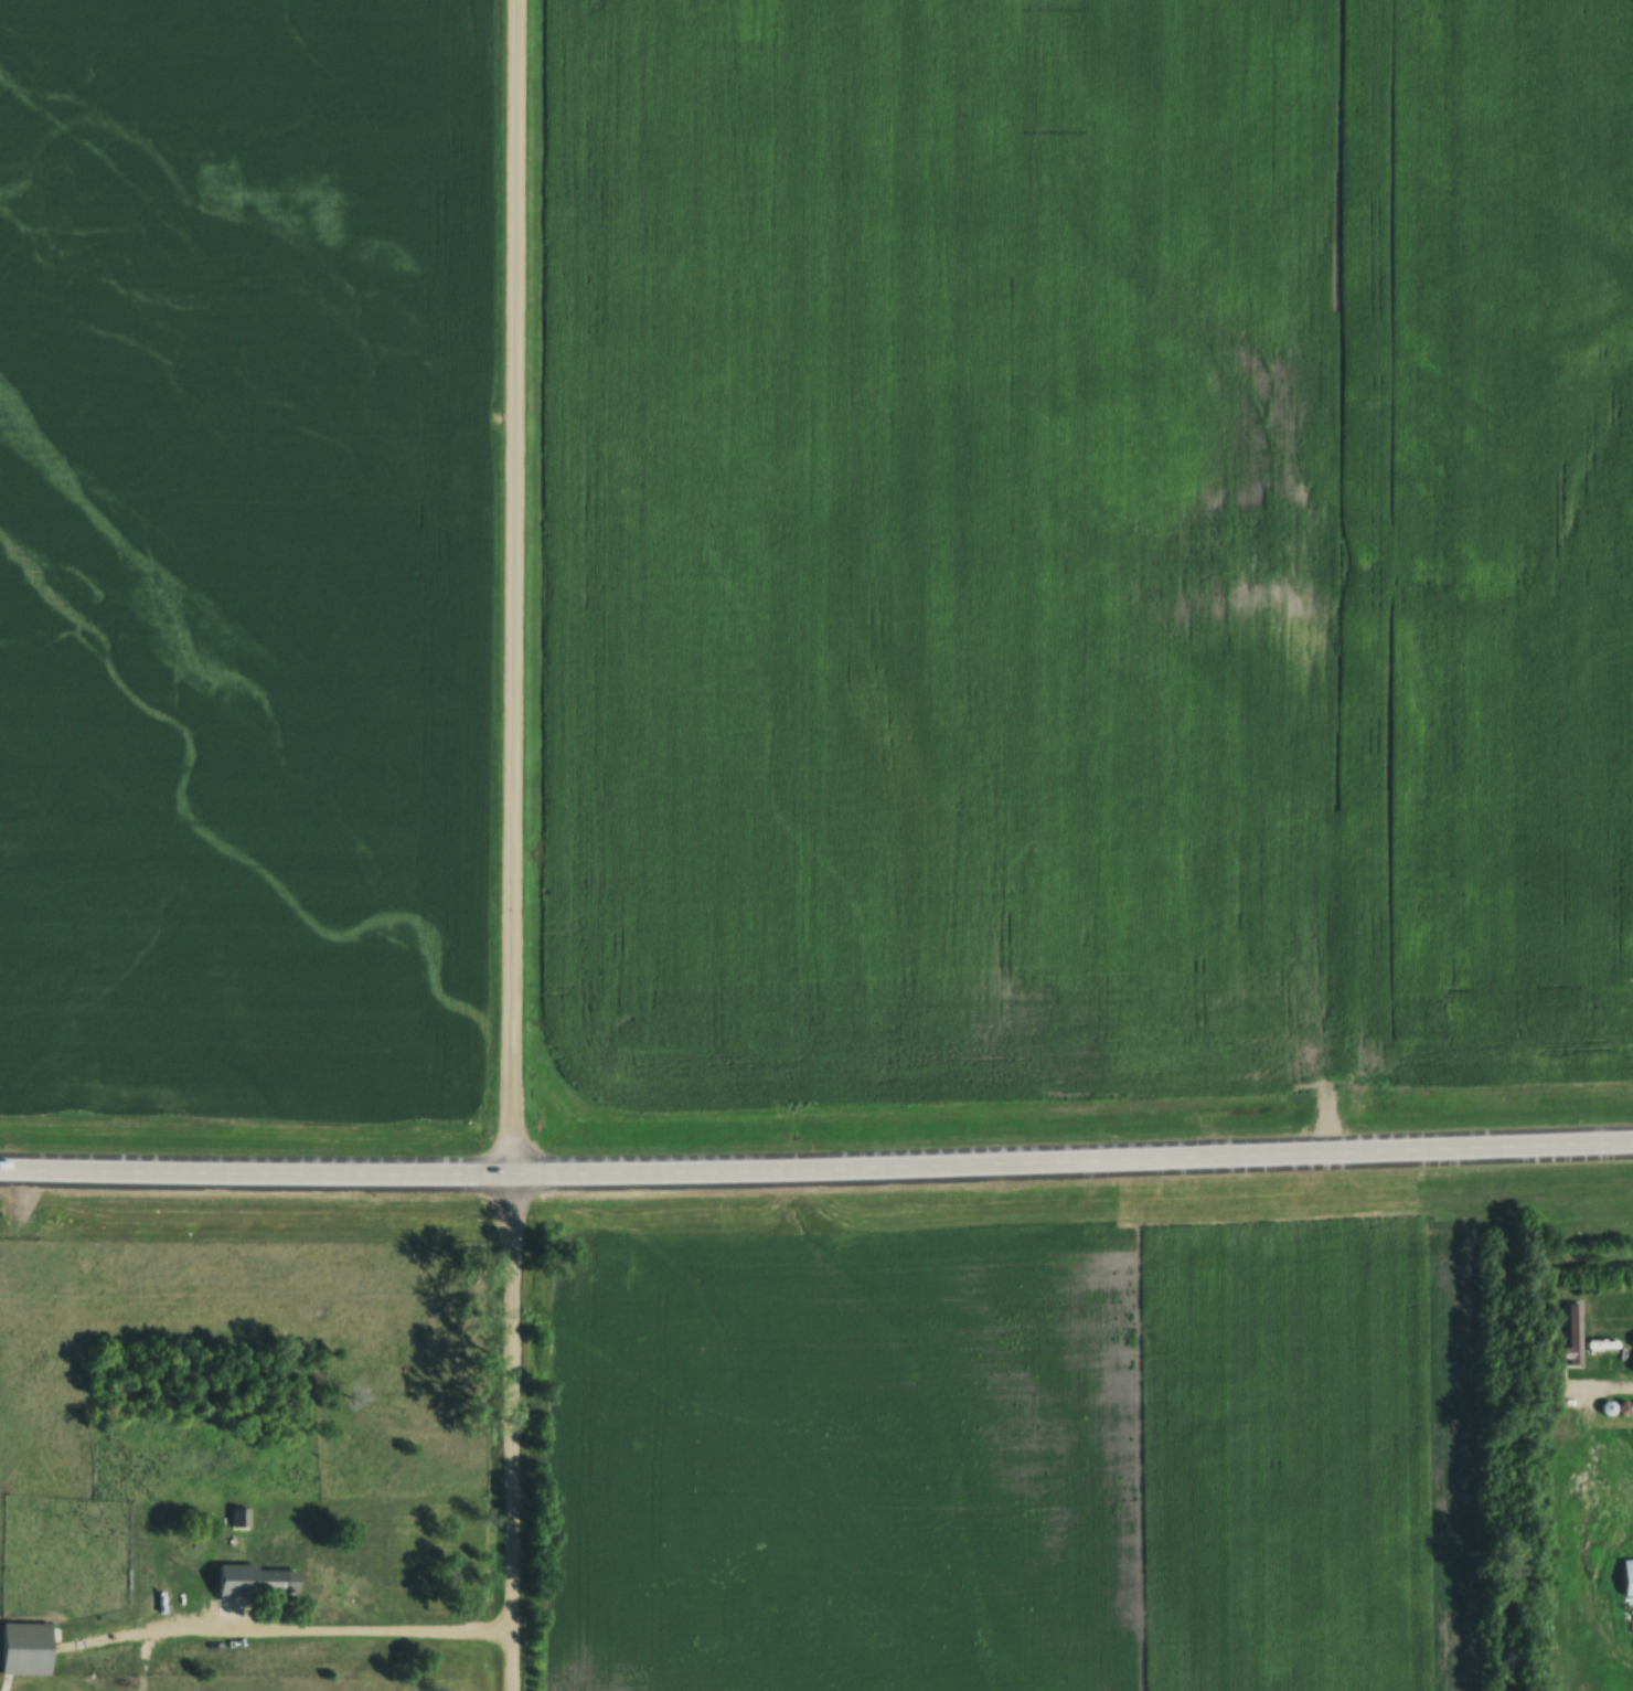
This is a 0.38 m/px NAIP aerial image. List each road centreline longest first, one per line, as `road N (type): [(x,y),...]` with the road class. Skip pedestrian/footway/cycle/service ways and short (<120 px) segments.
road 1 (residential): [(516,1690),(522,0)]
road 2 (trunk): [(1632,1155),(519,1183),(0,1179)]

